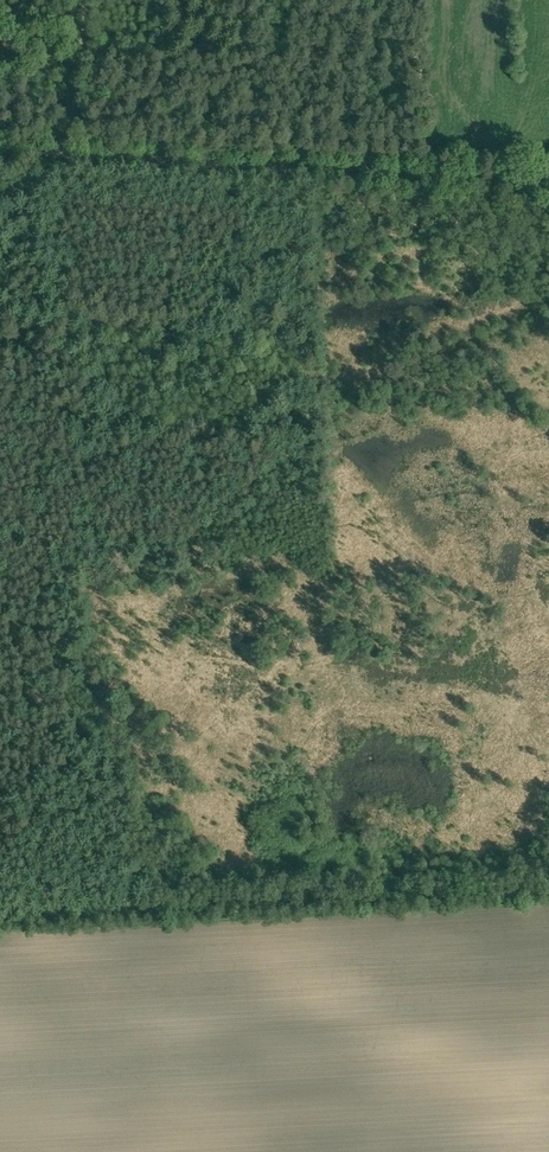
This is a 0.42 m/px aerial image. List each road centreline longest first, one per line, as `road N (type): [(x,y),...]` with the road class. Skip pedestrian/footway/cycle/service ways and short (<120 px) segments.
road 1 (track): [(0,923),(548,891)]
road 2 (unclassified): [(548,184),(0,158)]
road 3 (track): [(68,161),(86,0)]

